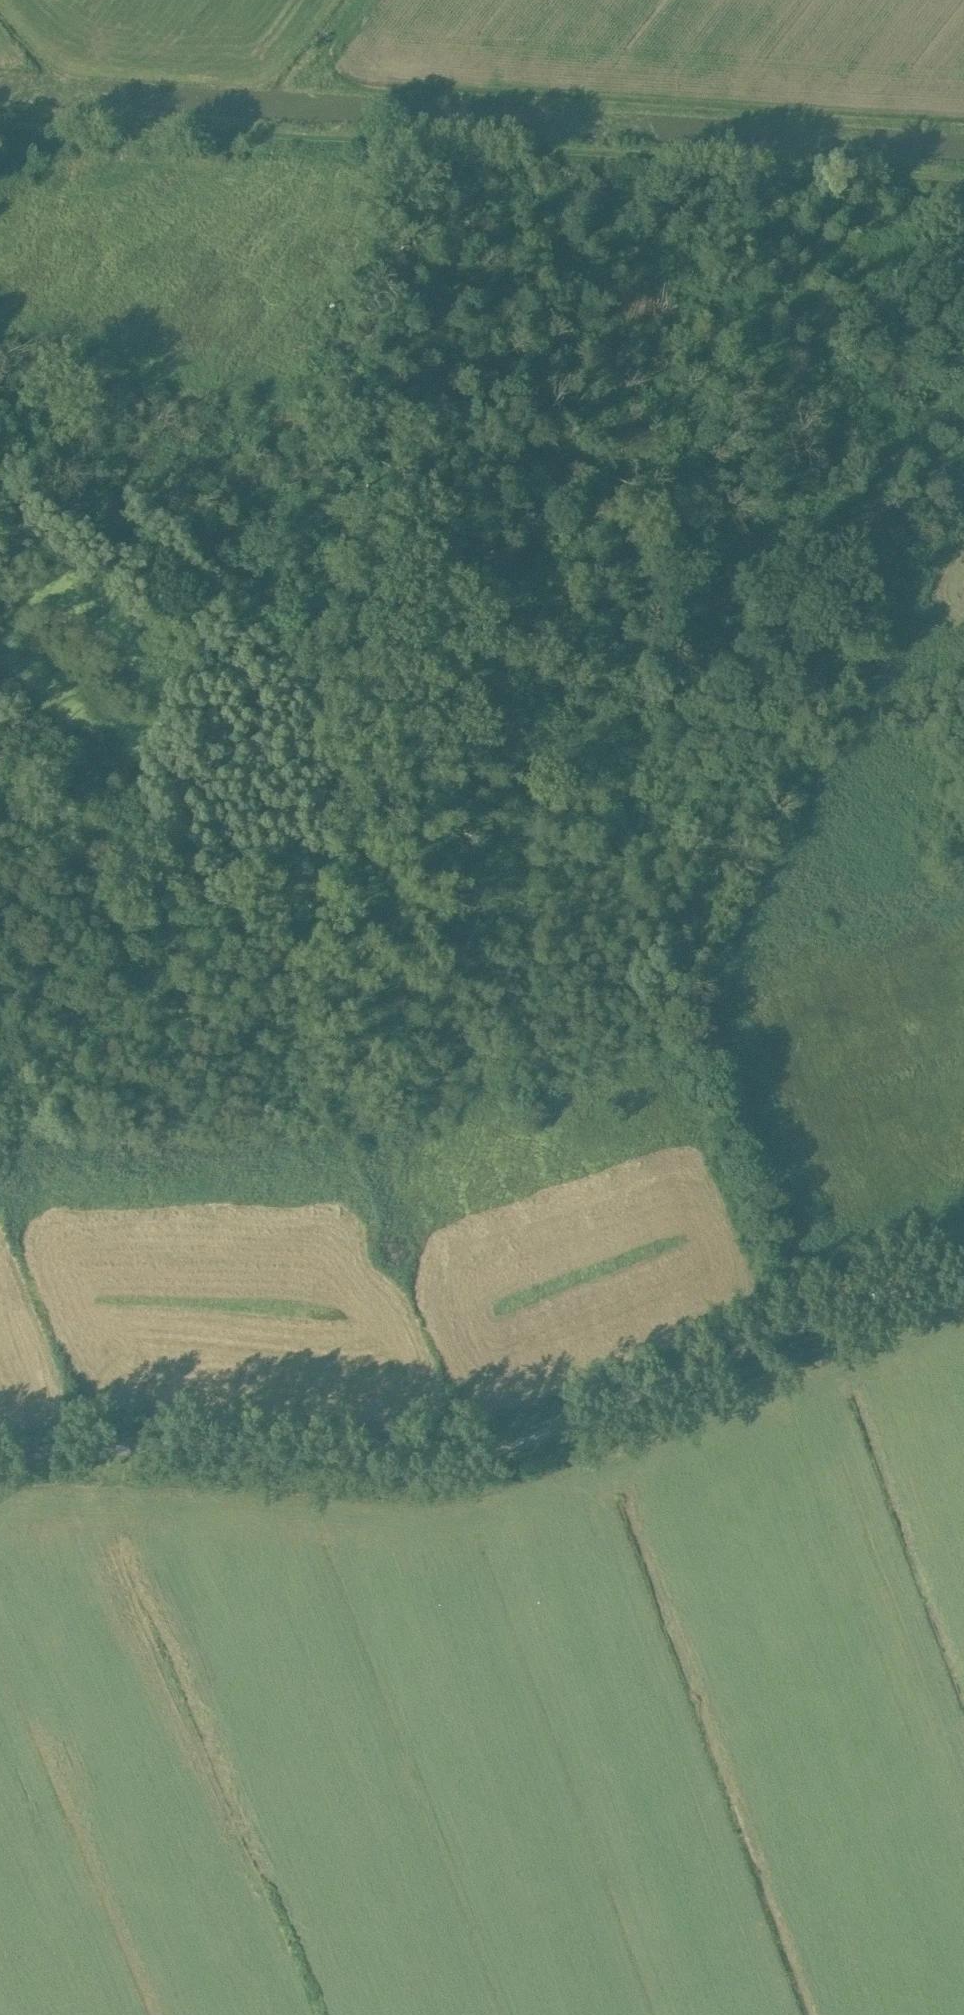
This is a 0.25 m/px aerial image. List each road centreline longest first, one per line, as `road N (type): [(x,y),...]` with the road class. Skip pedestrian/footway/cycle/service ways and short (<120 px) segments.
road 1 (unclassified): [(0,1458),(329,1465),(516,1447),(963,1253)]
road 2 (track): [(0,115),(963,166)]

